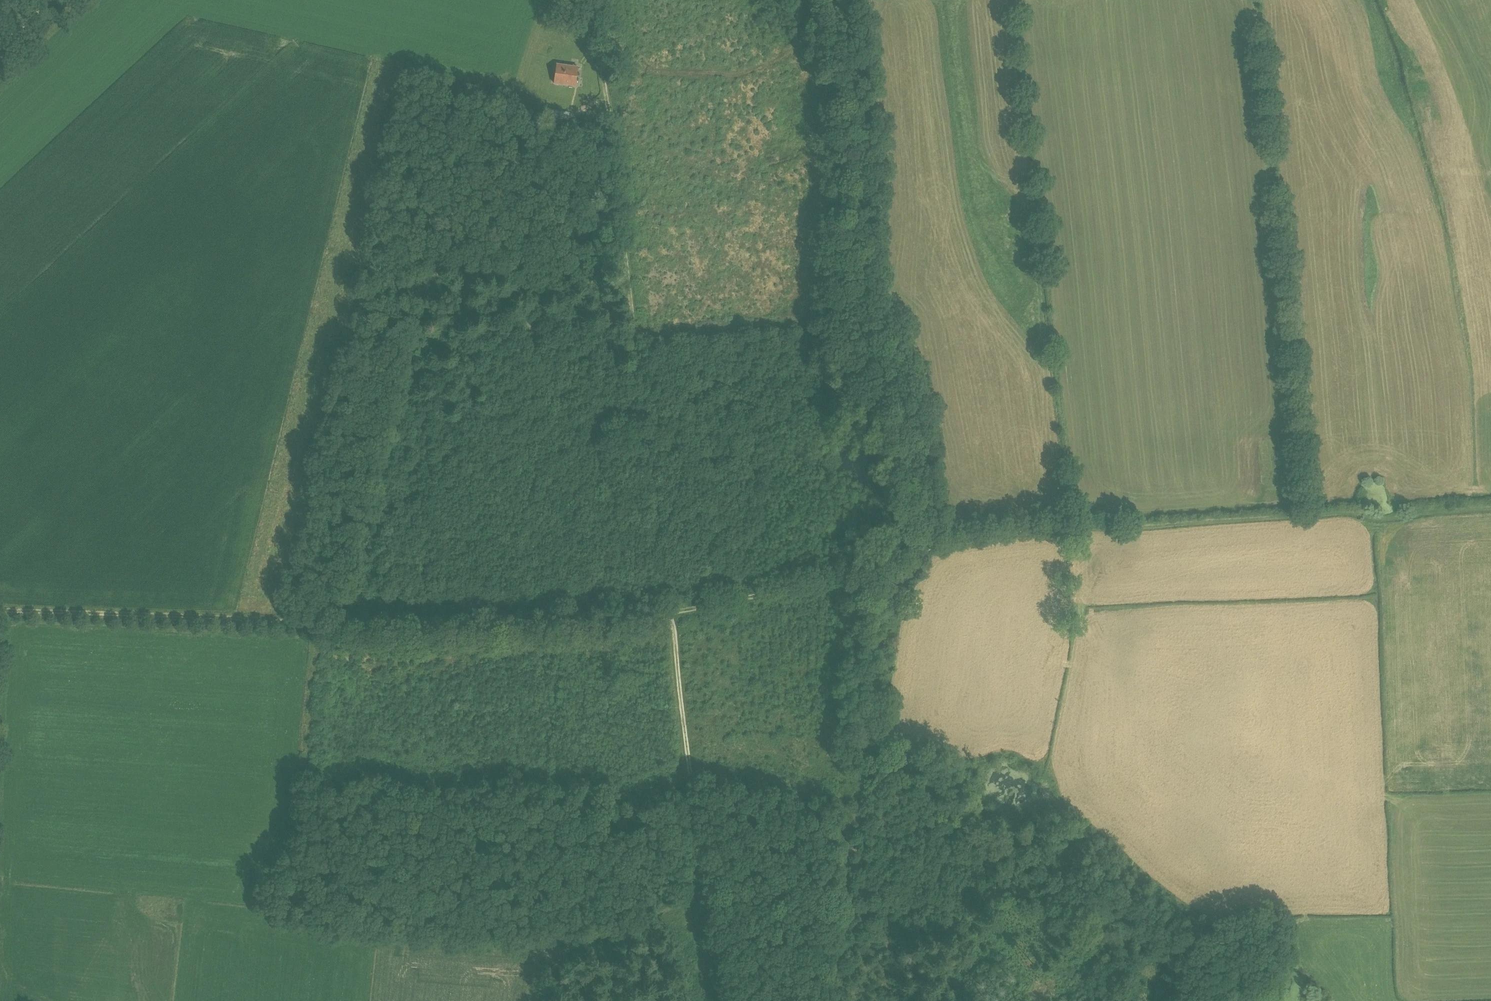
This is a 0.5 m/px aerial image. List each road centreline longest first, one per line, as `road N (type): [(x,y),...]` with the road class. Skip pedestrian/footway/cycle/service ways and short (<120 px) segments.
road 1 (track): [(0,607),(395,625),(668,611),(847,569),(907,544),(1073,527)]
road 2 (track): [(735,1000),(691,776),(630,328)]
road 3 (track): [(630,328),(591,0)]
road 4 (track): [(544,1000),(553,949),(643,925),(712,885)]

